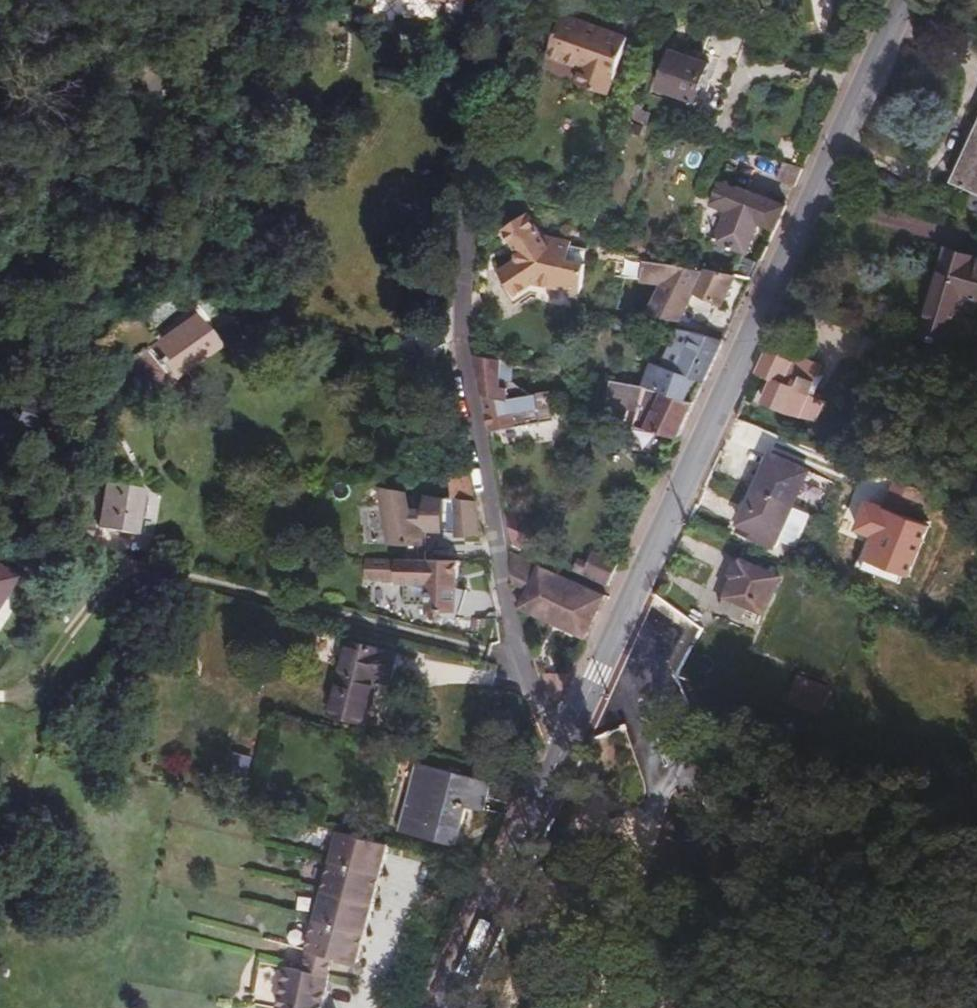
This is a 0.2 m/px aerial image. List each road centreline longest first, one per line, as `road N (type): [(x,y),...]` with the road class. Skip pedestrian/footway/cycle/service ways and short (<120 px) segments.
road 1 (secondary): [(565,738),(899,0)]
road 2 (residential): [(565,738),(548,727),(517,653),(458,310),(478,153),(515,0)]
road 3 (residential): [(264,0),(150,96),(0,253)]
road 4 (secondary): [(441,1007),(565,738)]

